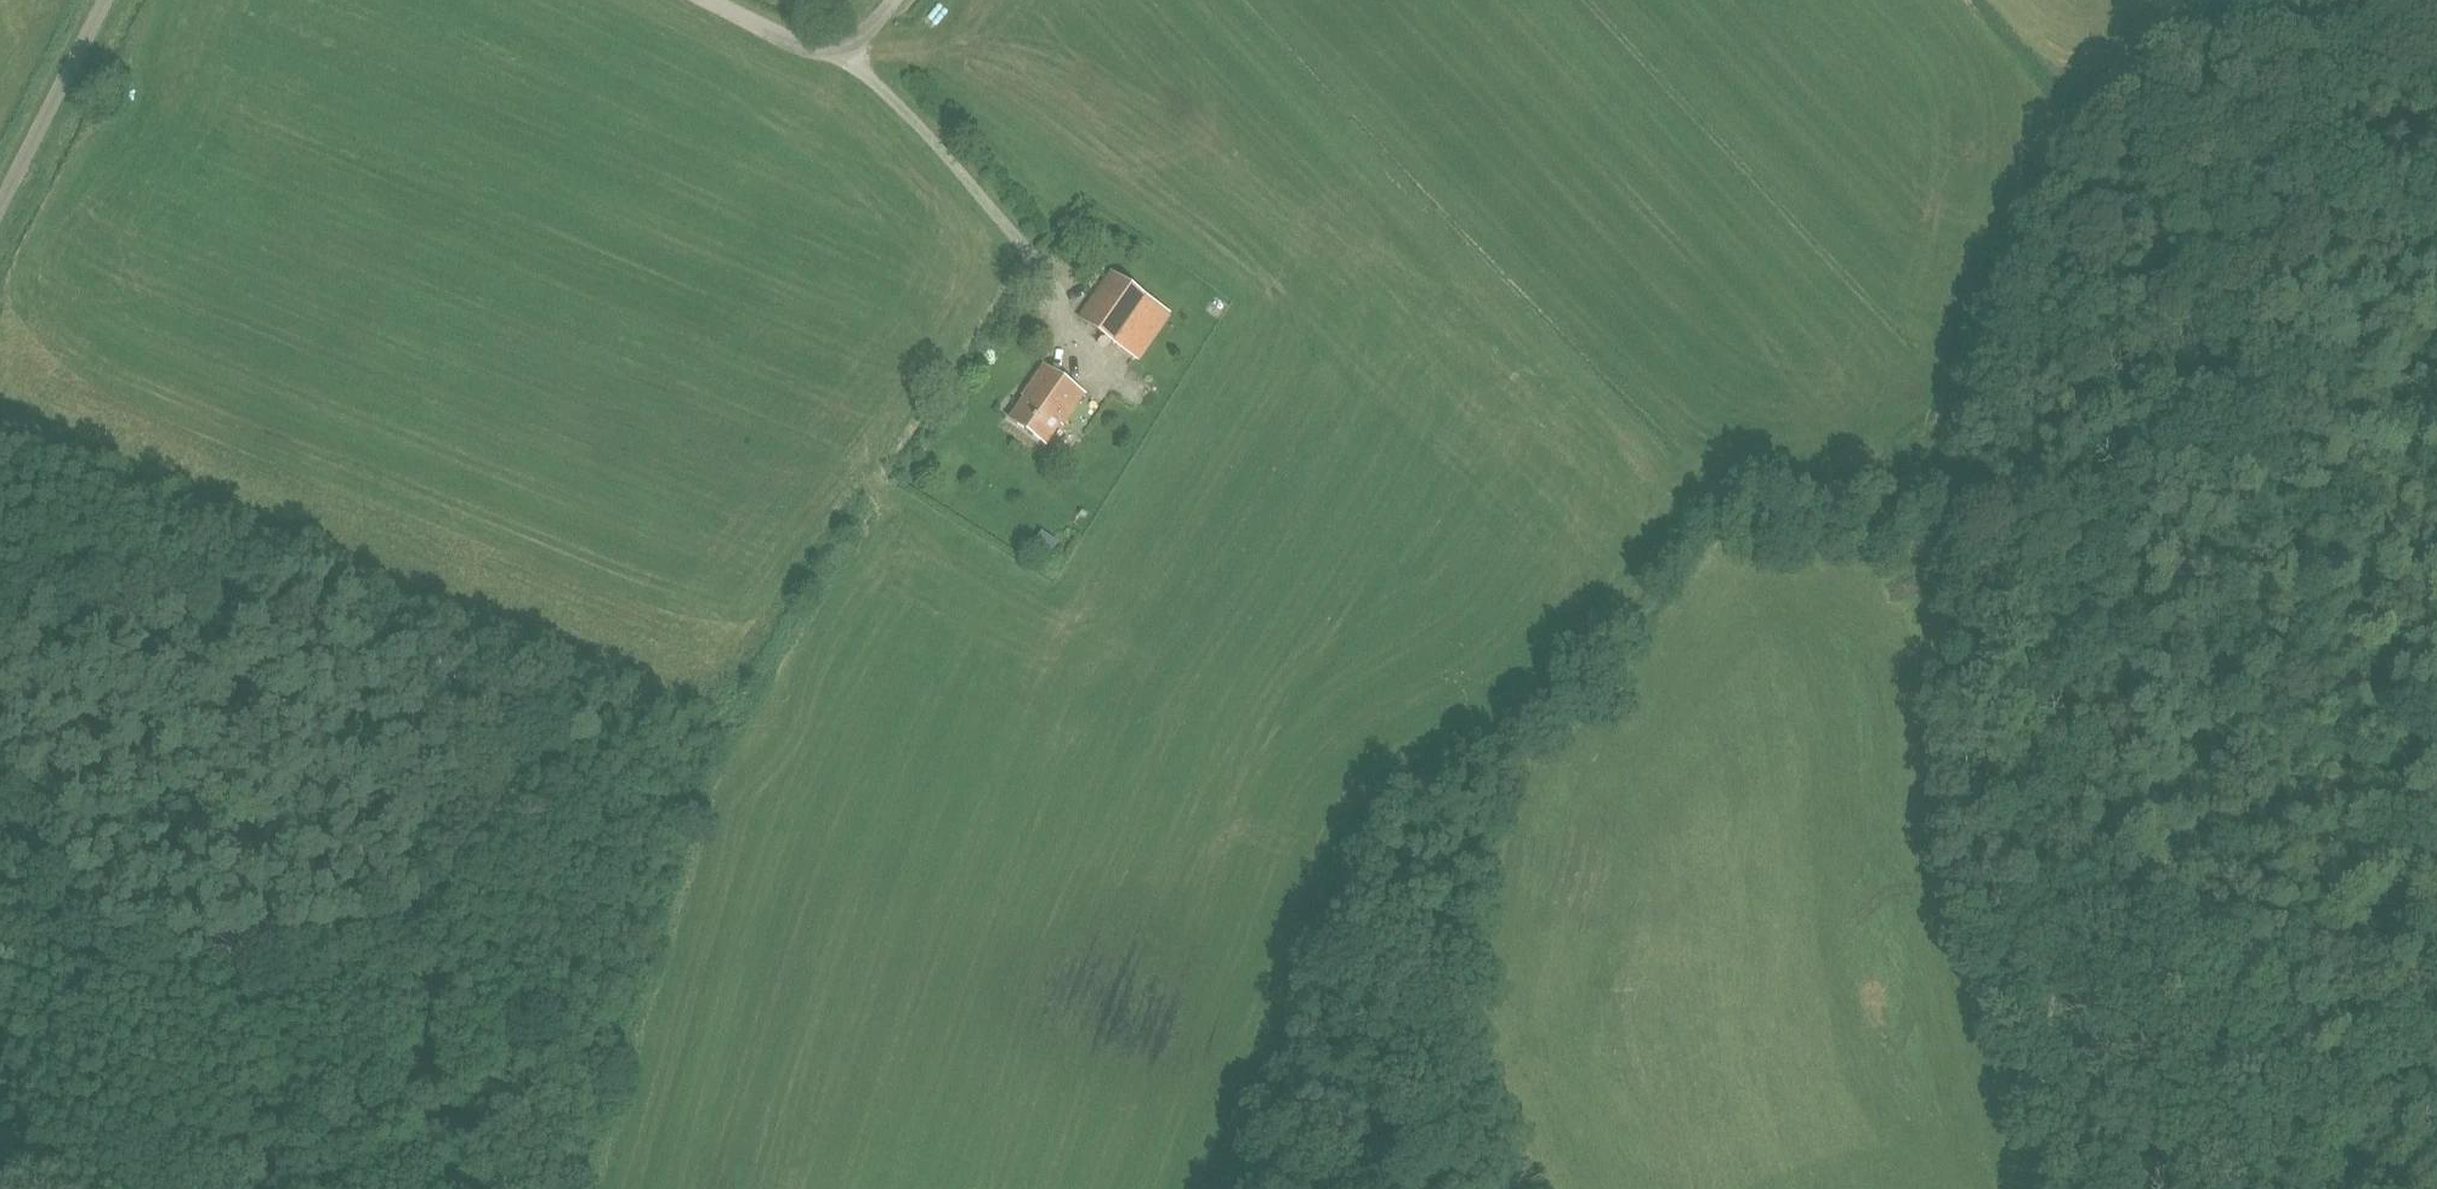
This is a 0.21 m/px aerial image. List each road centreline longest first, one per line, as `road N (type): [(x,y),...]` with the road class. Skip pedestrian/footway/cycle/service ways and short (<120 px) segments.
road 1 (unclassified): [(0,205),(106,0)]

